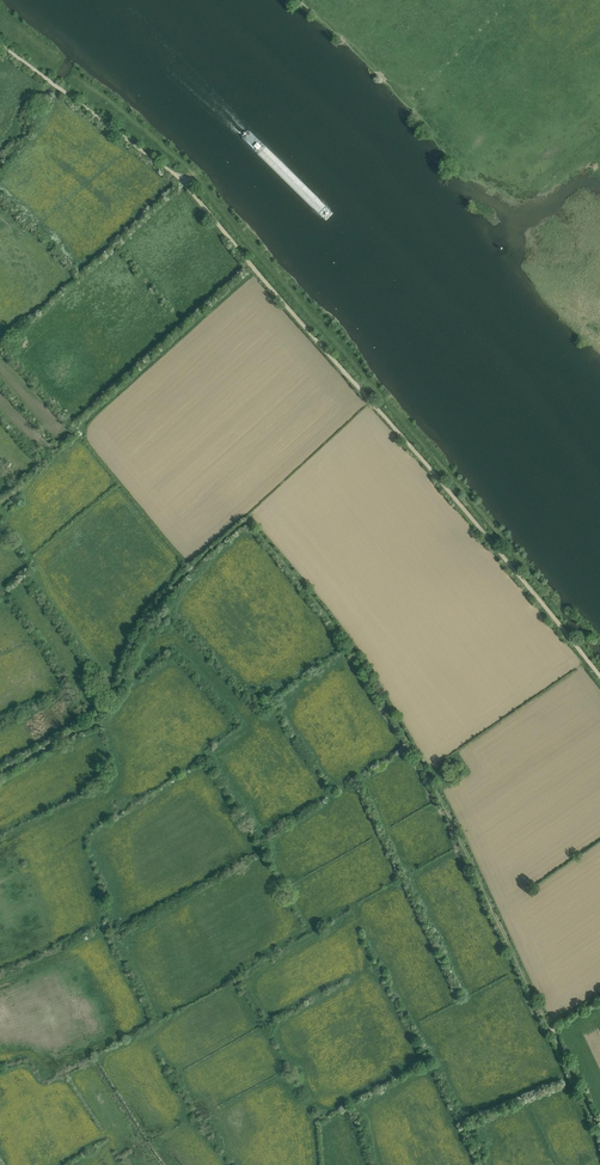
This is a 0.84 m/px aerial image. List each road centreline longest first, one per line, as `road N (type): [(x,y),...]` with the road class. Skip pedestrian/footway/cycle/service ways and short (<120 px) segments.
road 1 (track): [(550,1026),(409,741),(340,632),(250,524),(215,547),(149,618),(117,692),(92,722),(0,773)]
road 2 (track): [(599,676),(183,182),(0,44)]

